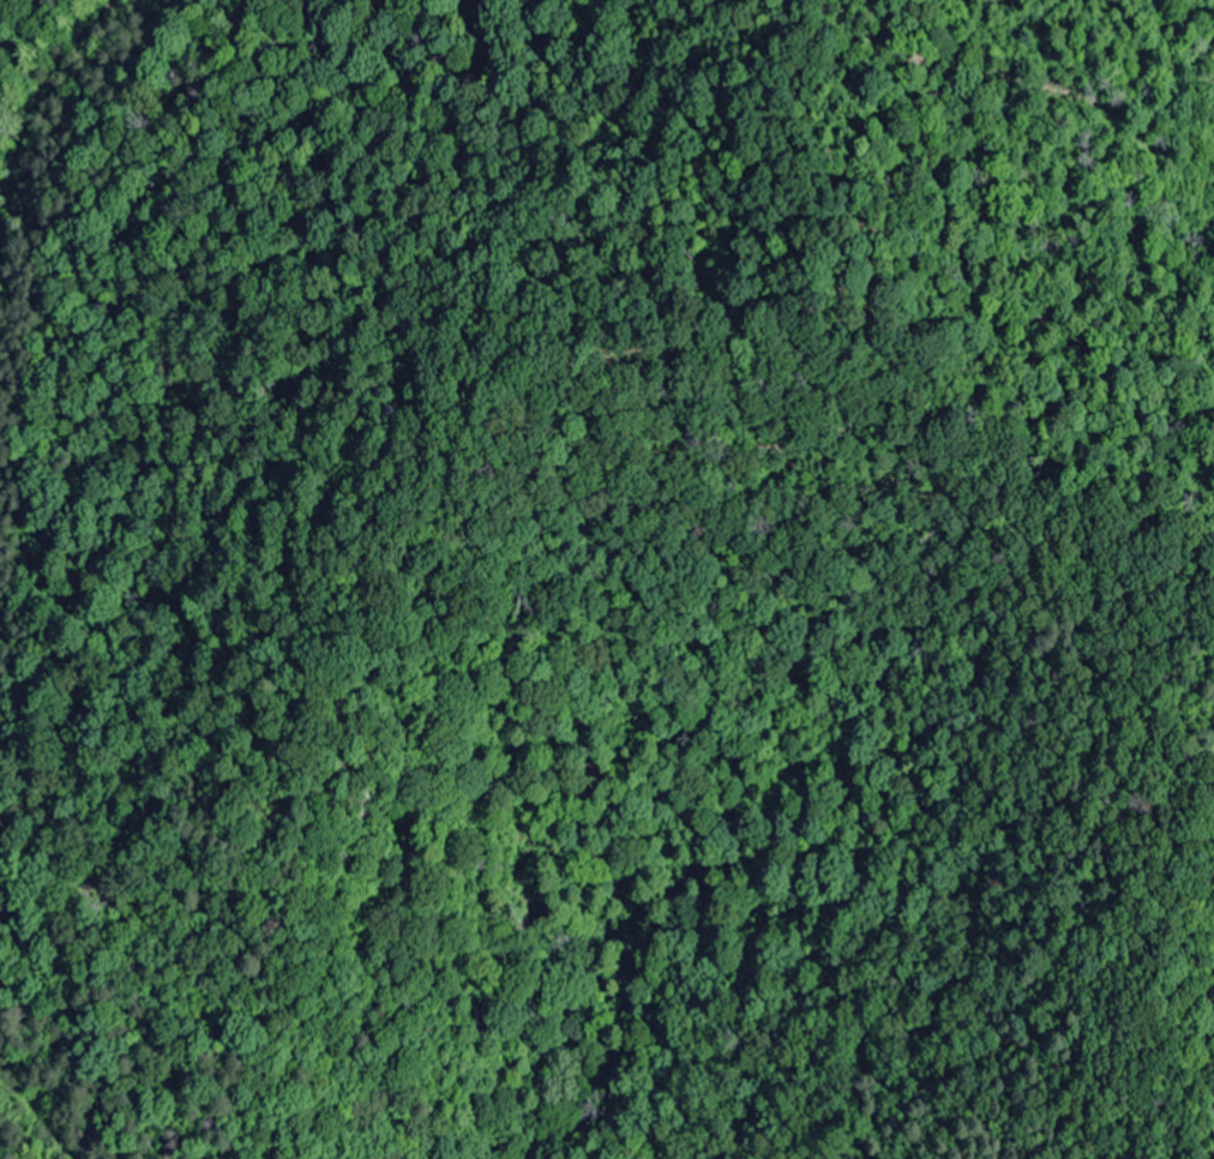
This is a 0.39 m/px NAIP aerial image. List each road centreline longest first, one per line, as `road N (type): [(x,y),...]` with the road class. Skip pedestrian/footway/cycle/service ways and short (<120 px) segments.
road 1 (residential): [(0,96),(96,0)]

